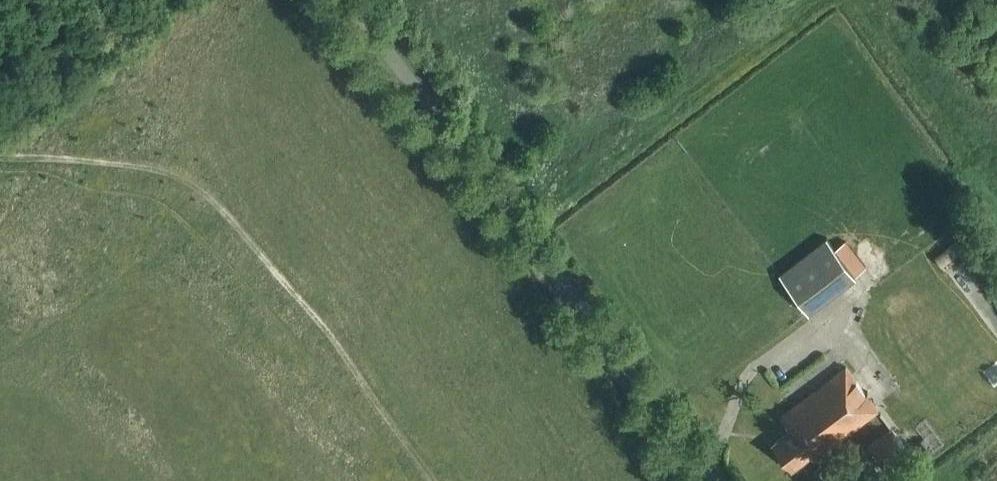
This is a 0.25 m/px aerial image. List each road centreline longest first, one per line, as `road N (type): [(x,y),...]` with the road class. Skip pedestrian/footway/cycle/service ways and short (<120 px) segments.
road 1 (tertiary): [(712,480),(348,0)]
road 2 (track): [(0,157),(148,169),(194,187),(325,330),(433,480)]

